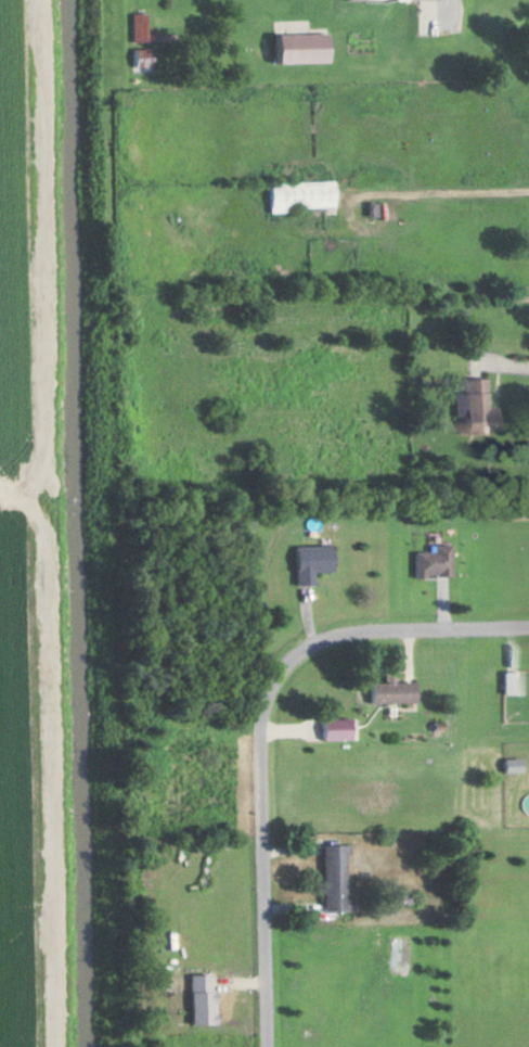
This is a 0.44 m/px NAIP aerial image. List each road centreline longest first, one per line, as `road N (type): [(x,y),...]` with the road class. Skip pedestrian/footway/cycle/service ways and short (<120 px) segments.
road 1 (residential): [(262,1046),(256,725),(284,653),(370,626),(528,623)]

